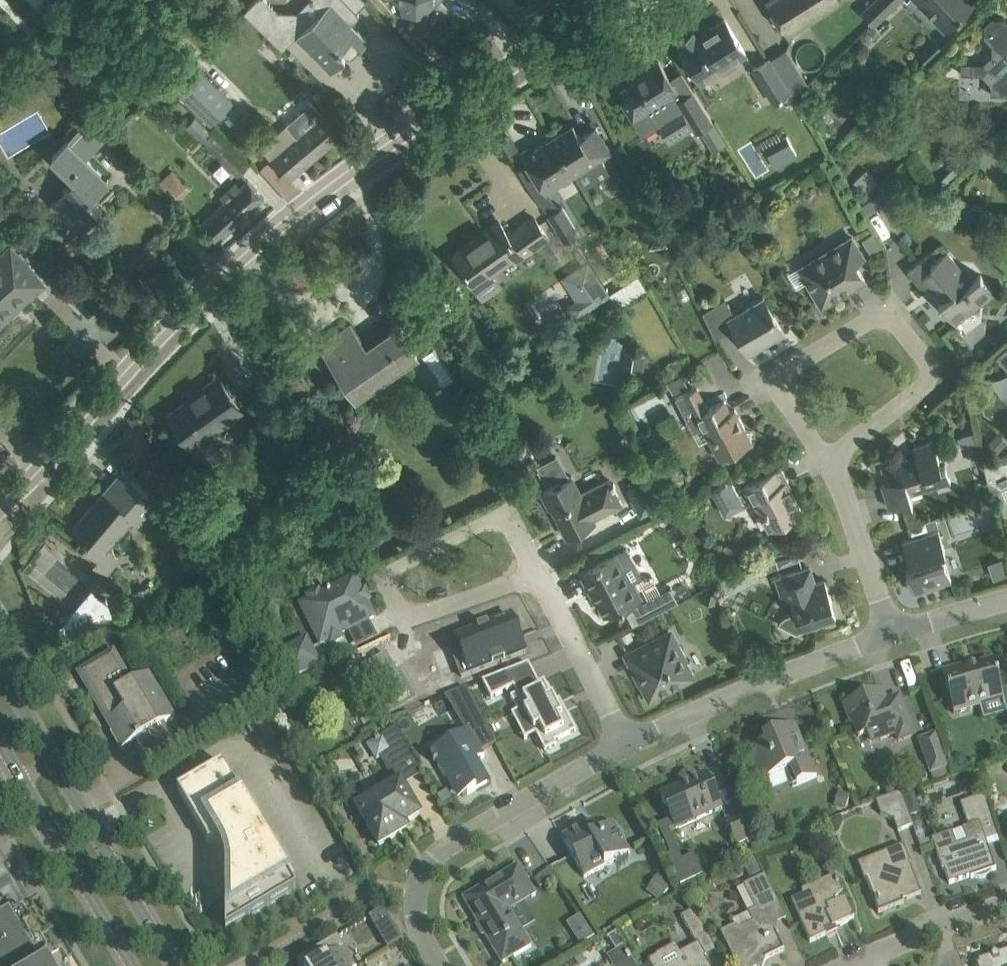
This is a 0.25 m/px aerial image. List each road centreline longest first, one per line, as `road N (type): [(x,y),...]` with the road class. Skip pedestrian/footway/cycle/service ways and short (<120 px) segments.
road 1 (residential): [(0,506),(279,220),(614,0)]
road 2 (residential): [(830,463),(927,385),(907,329),(889,315),(866,320),(796,363),(780,382),(788,408)]
road 3 (tertiary): [(176,965),(0,664)]
road 4 (residential): [(440,965),(417,919),(416,891),(429,863),(625,745)]
road 5 (residential): [(625,745),(887,634)]
road 6 (residential): [(538,579),(518,528),(485,519),(397,564),(388,582),(405,616),(417,619)]
road 7 (tertiary): [(0,744),(129,965)]
road 8 (residential): [(625,745),(538,579)]
road 9 (residential): [(887,634),(830,463)]
road 10 (residential): [(843,965),(1006,905)]
road 11 (residential): [(417,619),(538,579)]
road 12 (residential): [(887,634),(1006,598)]

